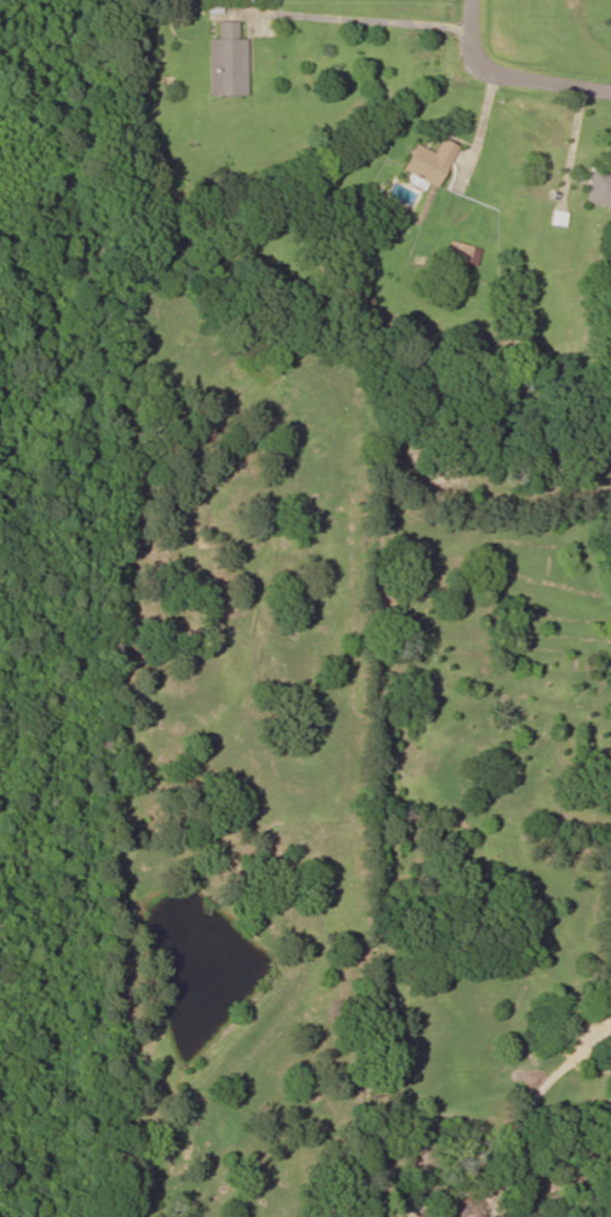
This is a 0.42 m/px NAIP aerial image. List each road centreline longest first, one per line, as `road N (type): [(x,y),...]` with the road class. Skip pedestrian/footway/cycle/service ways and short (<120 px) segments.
road 1 (residential): [(610,93),(496,74),(480,64),(468,39),(470,0)]

